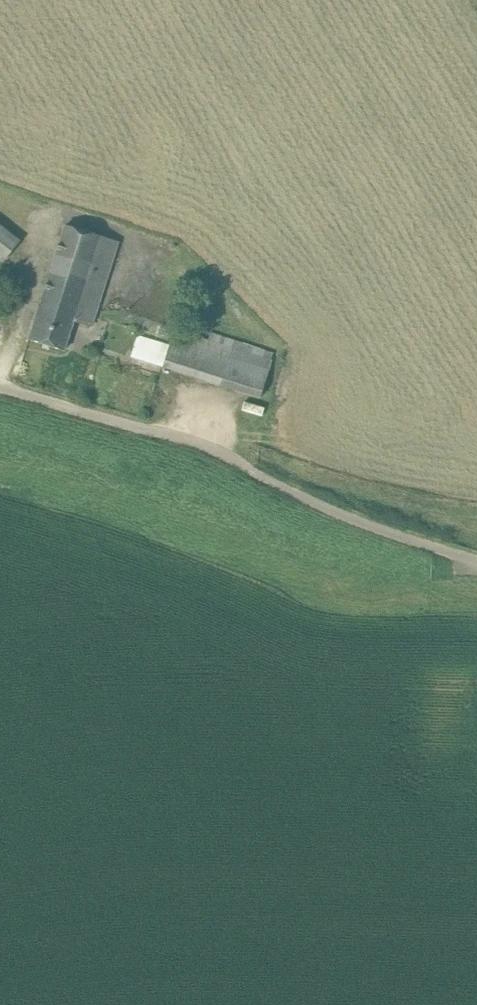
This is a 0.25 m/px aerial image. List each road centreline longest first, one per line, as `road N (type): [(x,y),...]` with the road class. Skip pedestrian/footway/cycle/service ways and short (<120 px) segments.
road 1 (unclassified): [(476,561),(336,512),(224,453),(0,387)]

